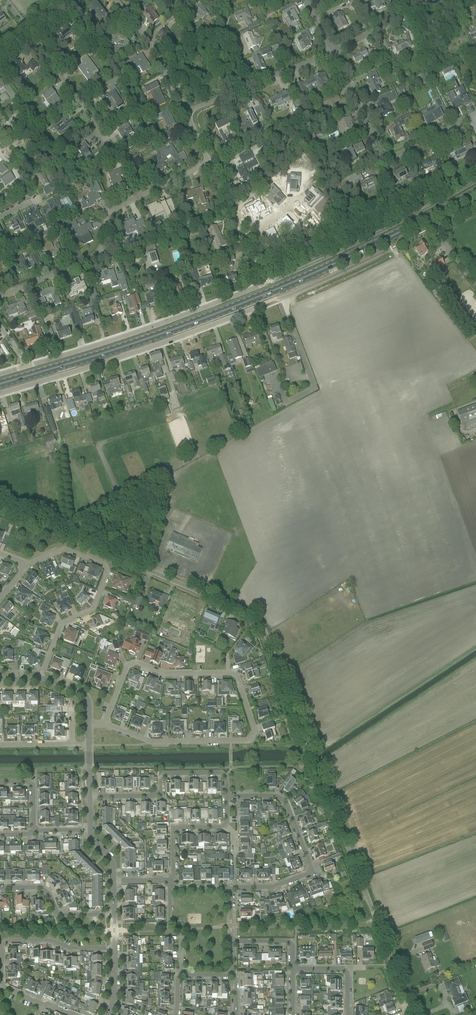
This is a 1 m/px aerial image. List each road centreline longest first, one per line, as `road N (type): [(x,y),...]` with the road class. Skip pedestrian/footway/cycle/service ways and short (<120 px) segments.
road 1 (unclassified): [(413,1014),(261,622),(0,508)]
road 2 (primary): [(0,384),(263,295),(475,191)]
road 3 (residential): [(32,365),(265,284),(211,158)]
road 4 (residential): [(104,724),(151,743),(243,742),(254,734),(231,674),(127,665)]
road 5 (residential): [(0,394),(265,306)]
road 6 (residential): [(27,565),(63,549),(108,571),(93,609),(61,623),(40,678)]
road 7 (residential): [(231,890),(272,887),(311,871),(286,803),(227,797)]
road 8 (residential): [(475,114),(391,156),(336,52)]
road 9 (residential): [(42,1004),(3,986),(3,944),(115,950)]
road 10 (residential): [(227,797),(221,773),(166,773),(161,795),(89,797)]
road 11 (unclassified): [(281,298),(432,226)]
road 12 (residential): [(100,249),(112,211),(211,158)]
road 13 (residential): [(187,112),(159,56),(115,0)]
road 14 (residential): [(115,914),(61,914),(42,889),(0,889)]
road 15 (residential): [(100,135),(28,30)]

